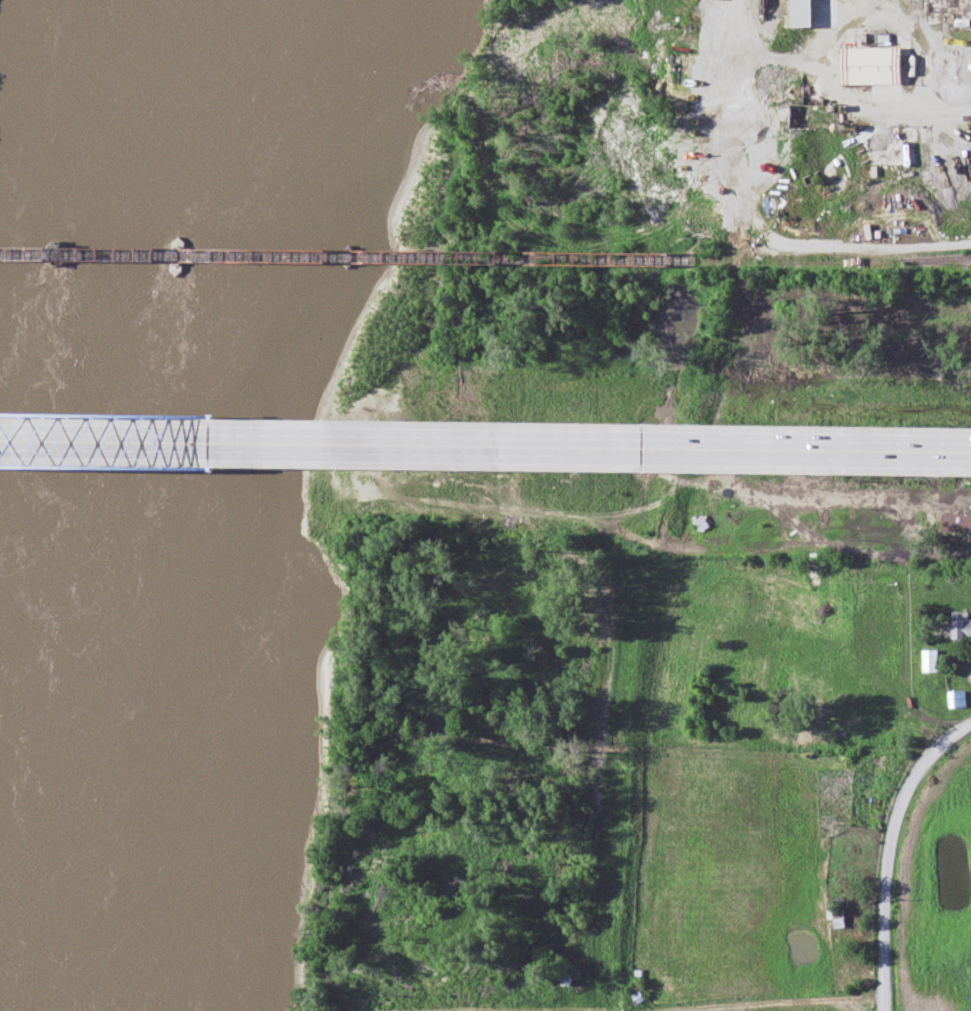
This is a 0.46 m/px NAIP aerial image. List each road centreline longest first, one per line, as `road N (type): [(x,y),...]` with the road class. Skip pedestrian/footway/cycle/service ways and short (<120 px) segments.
road 1 (primary): [(218,452),(970,449)]
road 2 (primary): [(0,448),(218,452)]
road 3 (residential): [(886,1003),(887,869),(910,790)]
road 4 (residential): [(886,1003),(699,1010)]
road 5 (residential): [(574,1010),(391,1005)]

